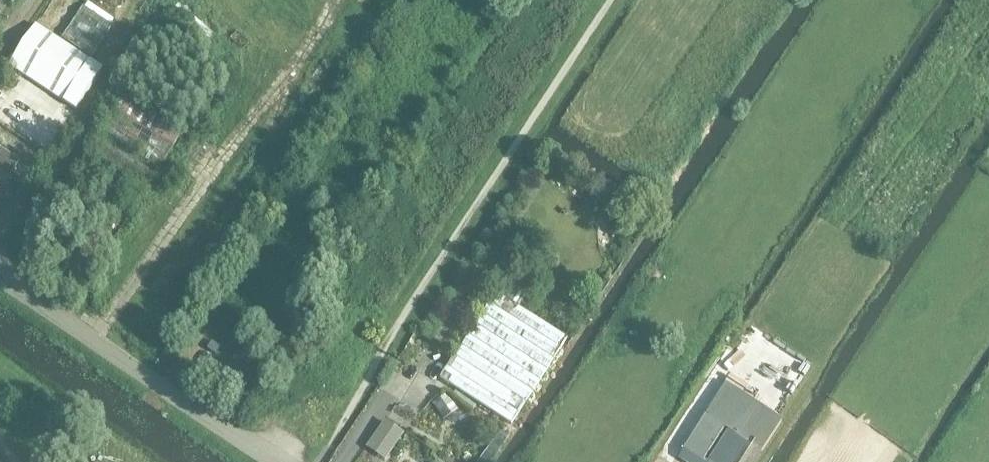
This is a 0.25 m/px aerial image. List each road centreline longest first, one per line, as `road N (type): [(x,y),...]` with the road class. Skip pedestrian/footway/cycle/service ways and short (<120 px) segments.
road 1 (track): [(332,0),(281,85),(89,339)]
road 2 (unclassified): [(276,461),(0,279)]

